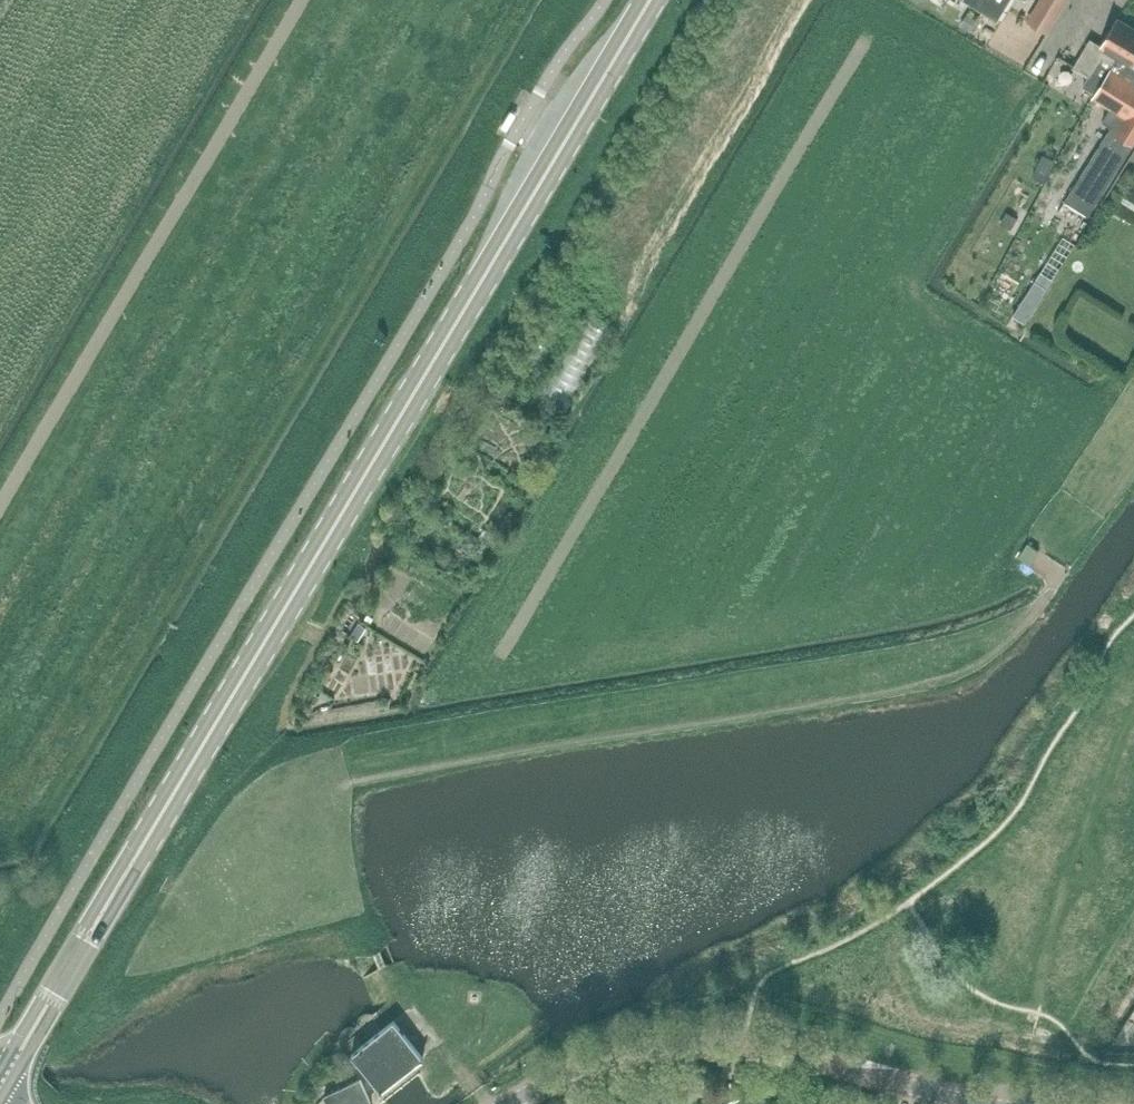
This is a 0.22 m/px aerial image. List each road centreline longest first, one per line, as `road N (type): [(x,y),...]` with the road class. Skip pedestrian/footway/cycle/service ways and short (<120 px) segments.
road 1 (primary): [(1,1083),(651,0)]
road 2 (tertiary): [(510,1103),(613,1057),(713,1045),(802,1056),(982,1103)]

